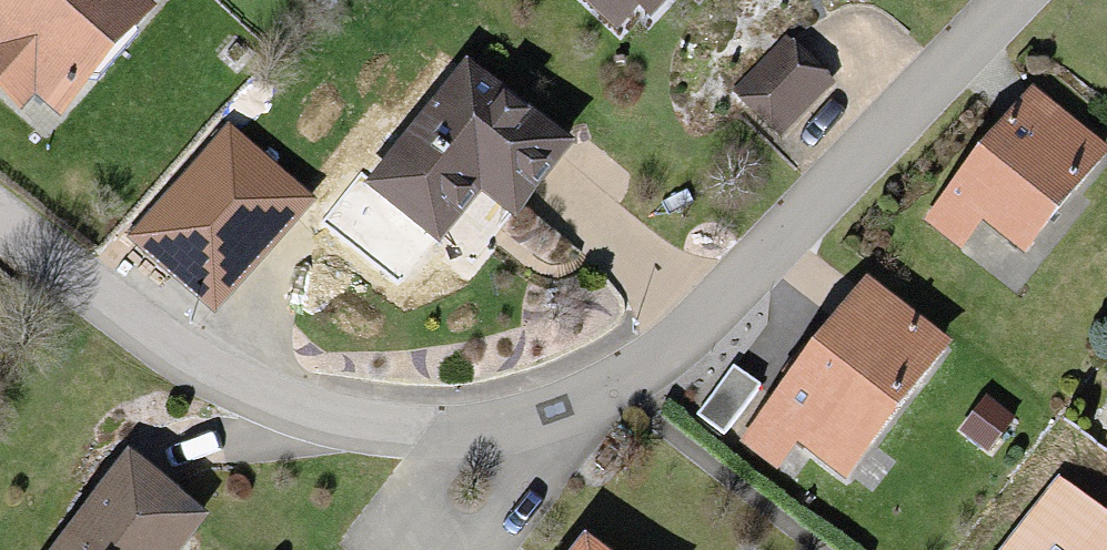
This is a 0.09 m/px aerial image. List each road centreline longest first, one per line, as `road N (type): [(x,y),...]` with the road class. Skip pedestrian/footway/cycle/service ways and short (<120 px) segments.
road 1 (residential): [(0,200),(156,332),(280,399),(331,413),(456,420),(528,412),(612,386)]
road 2 (residential): [(612,386),(691,336),(1013,0)]
road 3 (residential): [(439,549),(612,386)]

